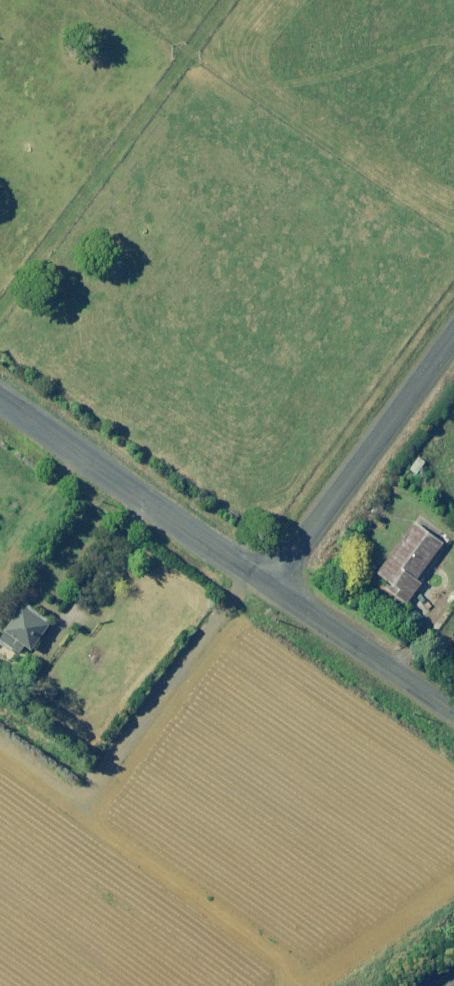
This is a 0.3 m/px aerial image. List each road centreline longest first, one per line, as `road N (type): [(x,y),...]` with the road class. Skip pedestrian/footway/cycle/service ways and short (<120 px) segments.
road 1 (unclassified): [(271,584),(0,401)]
road 2 (unclassified): [(453,339),(271,584)]
road 3 (unclassified): [(453,712),(271,584)]

